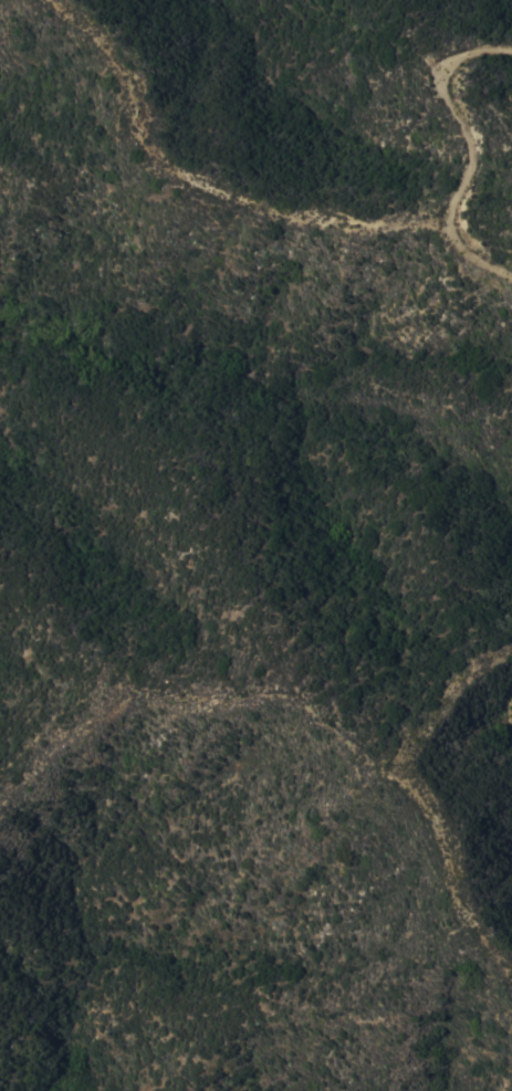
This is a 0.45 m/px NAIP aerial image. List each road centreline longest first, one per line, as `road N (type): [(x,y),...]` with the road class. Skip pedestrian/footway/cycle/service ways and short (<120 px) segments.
road 1 (track): [(511,275),(451,232),(448,213),(467,155),(442,91),(462,53),(511,43)]

